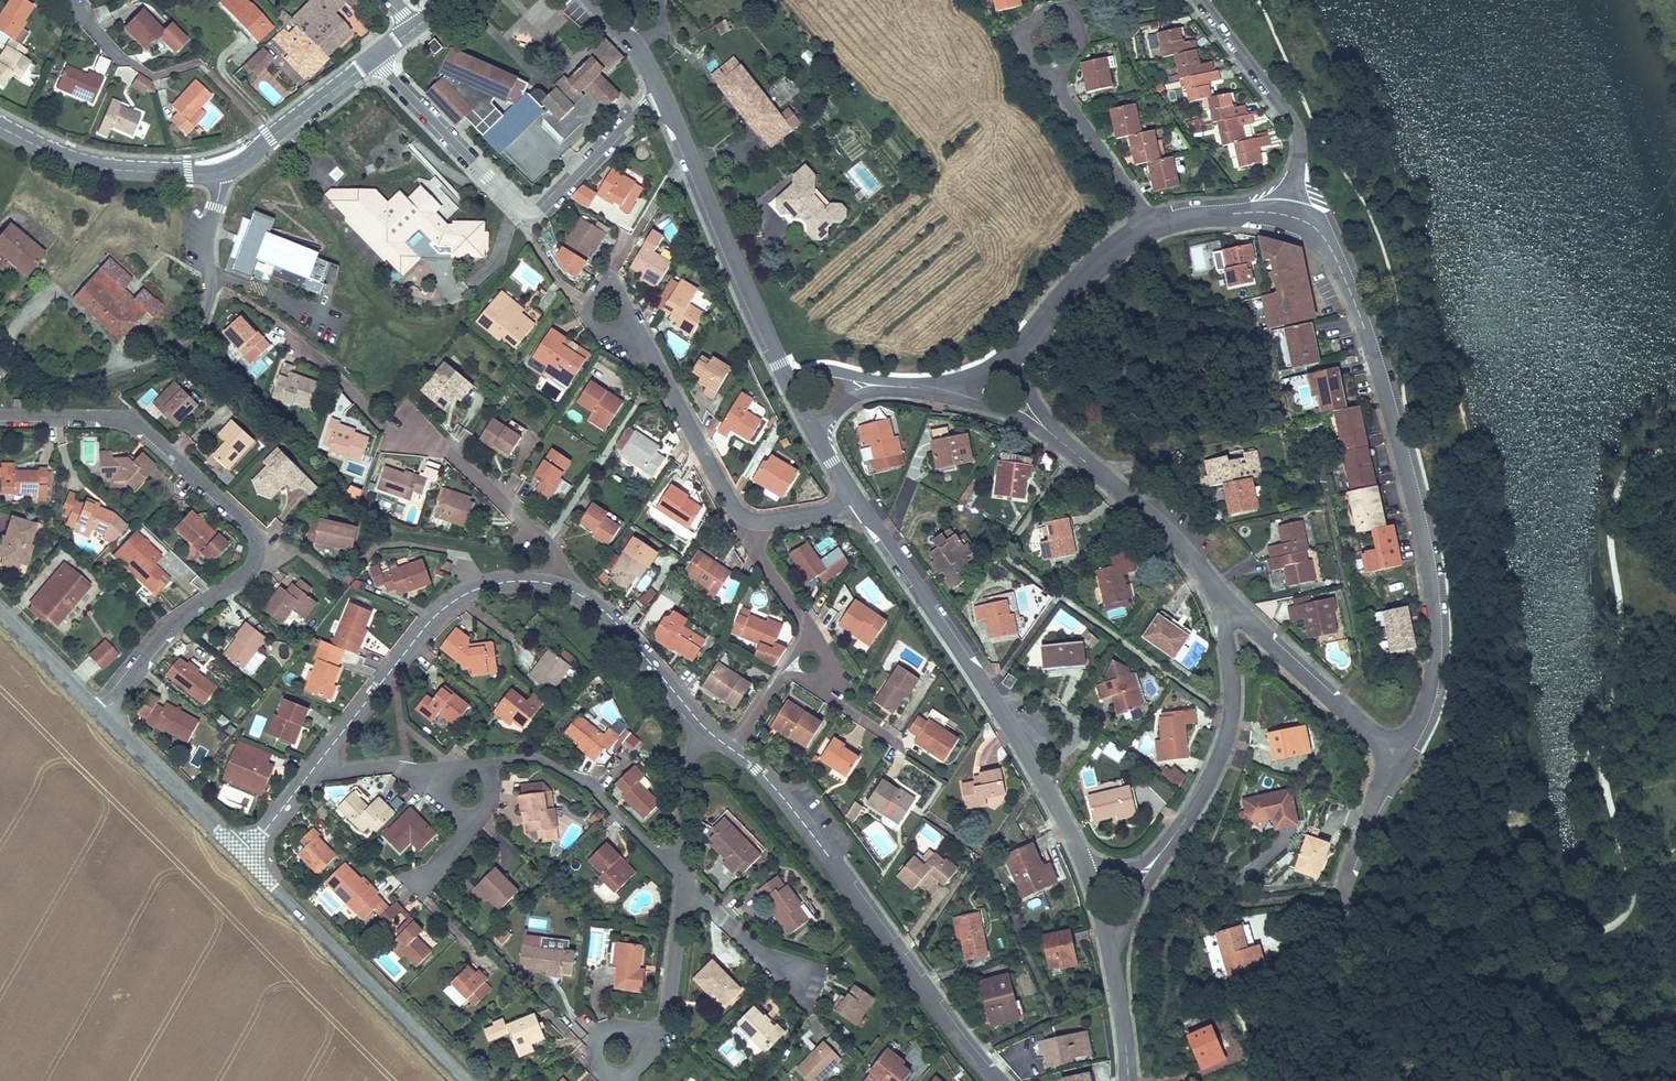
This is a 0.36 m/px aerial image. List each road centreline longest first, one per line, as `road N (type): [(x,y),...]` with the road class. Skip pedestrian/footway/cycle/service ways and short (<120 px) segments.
road 1 (residential): [(1284,215),(1325,238),(1358,309),(1423,534),(1433,677),(1400,763)]
road 2 (residential): [(0,416),(130,421),(254,530),(255,560),(171,622),(101,716)]
road 3 (residential): [(859,502),(1053,798),(1086,872)]
road 4 (residential): [(730,747),(834,861),(999,1080)]
road 5 (unclassified): [(0,129),(104,169),(219,172),(375,57)]
road 6 (residential): [(664,97),(530,216),(375,57)]
road 7 (residential): [(317,764),(426,626),(458,599),(511,581),(569,589)]
road 8 (residential): [(466,1080),(244,857)]
road 9 (residential): [(664,97),(787,381)]
road 10 (residential): [(1224,605),(1230,726),(1208,784),(1162,850)]
road 11 (residential): [(1202,0),(1300,132),(1284,215)]
road 12 (residential): [(1400,763),(1366,829),(1349,907),(1357,925),(1421,961)]
road 13 (residential): [(682,877),(593,791),(545,762),(527,757),(481,770)]
road 14 (residential): [(1056,437),(1177,542),(1224,605)]
road 15 (residential): [(1224,605),(1400,763)]
road 16 (residential): [(400,438),(454,457),(548,544),(569,589)]
road 17 (residential): [(756,523),(732,504),(636,326)]
road 18 (residential): [(244,857),(101,716)]
road 19 (residential): [(569,589),(617,621),(708,731)]
road 20 (residential): [(1063,96),(1022,42),(1030,22),(1059,8),(1074,18),(1081,44),(1065,71)]
road 21 (residential): [(1152,226),(1103,257),(1015,352)]
road 22 (residential): [(682,877),(668,1013),(643,1040)]
road 23 (residential): [(810,982),(750,941),(682,877)]
road 24 (residential): [(1063,96),(1152,226)]
road 25 (residential): [(708,731),(680,782),(682,877)]
road 26 (residential): [(1105,932),(1128,1080)]
road 27 (residential): [(101,716),(0,615)]
road 28 (residential): [(1284,215),(1196,215),(1152,226)]
road 29 (residential): [(816,636),(762,563),(756,523)]
road 30 (residential): [(443,779),(317,764)]
road 31 (residential): [(592,0),(637,49),(664,97)]

